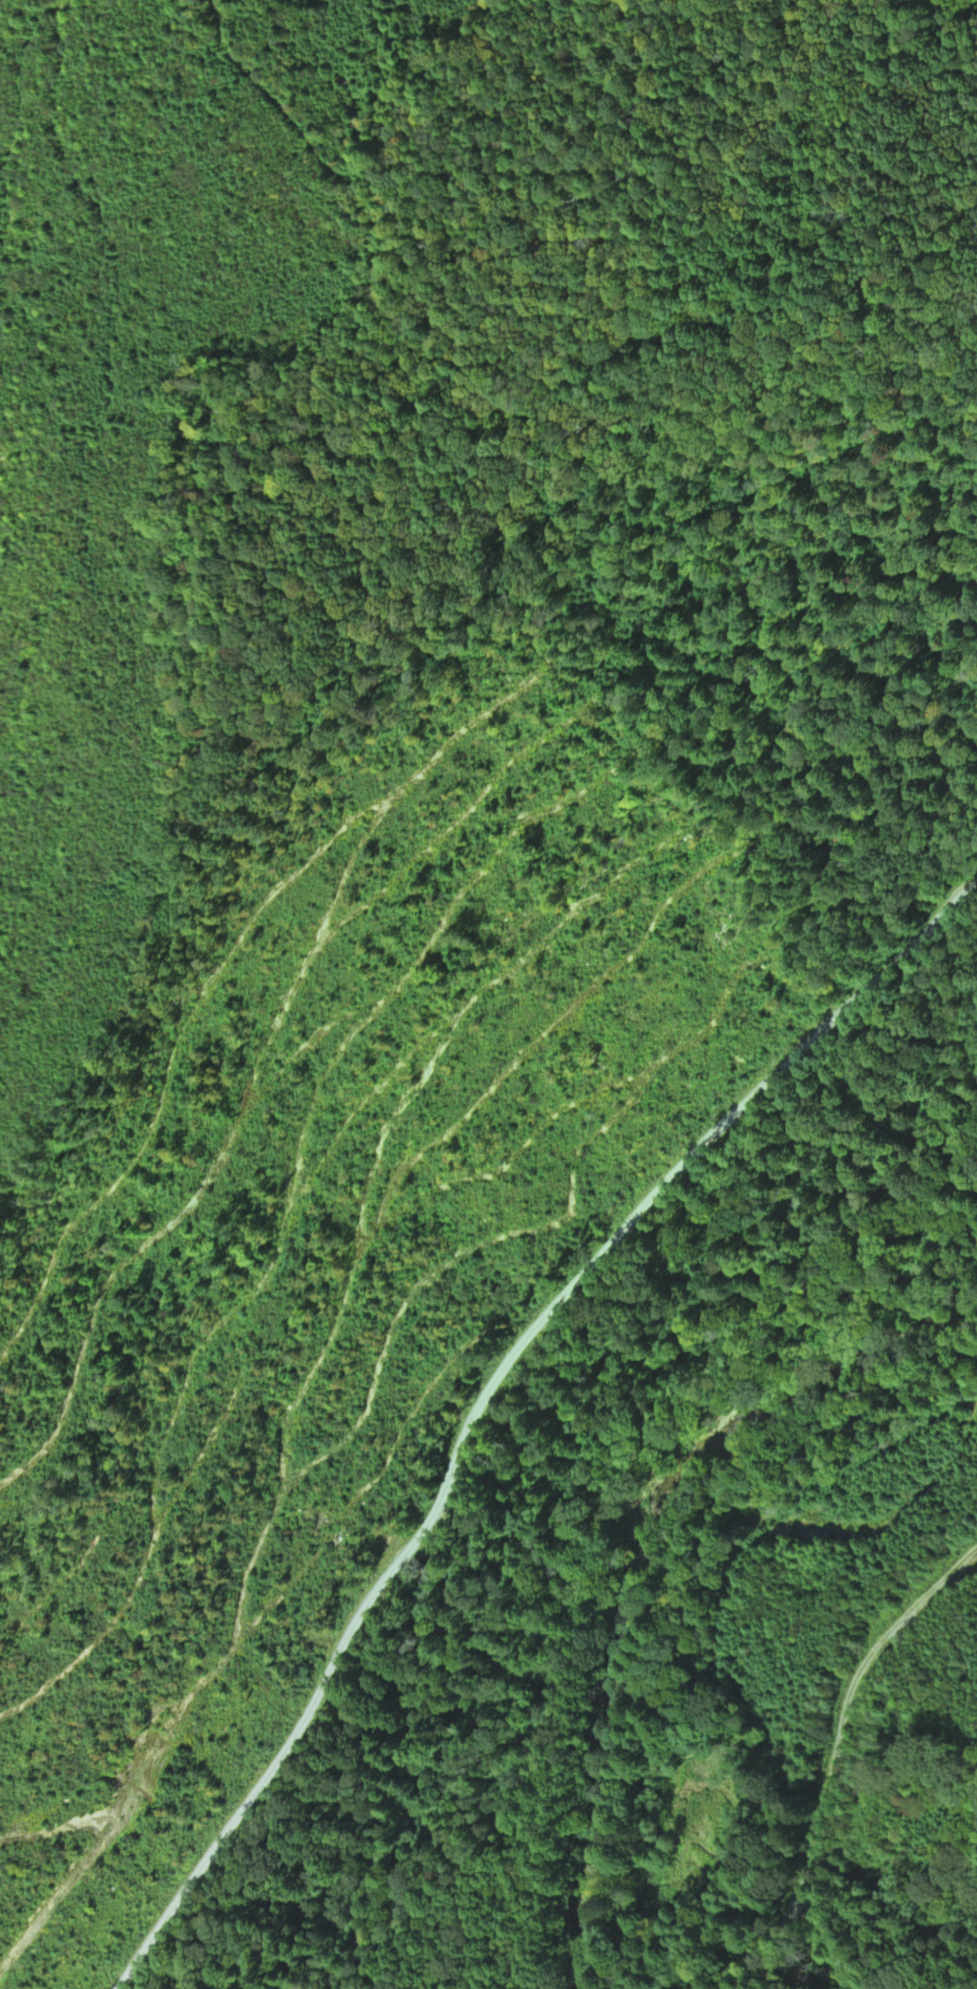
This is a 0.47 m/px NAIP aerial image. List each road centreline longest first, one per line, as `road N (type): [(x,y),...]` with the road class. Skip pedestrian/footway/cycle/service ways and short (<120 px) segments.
road 1 (track): [(116,1988),(163,1928),(426,1446),(528,1305),(749,1088),(976,911)]

